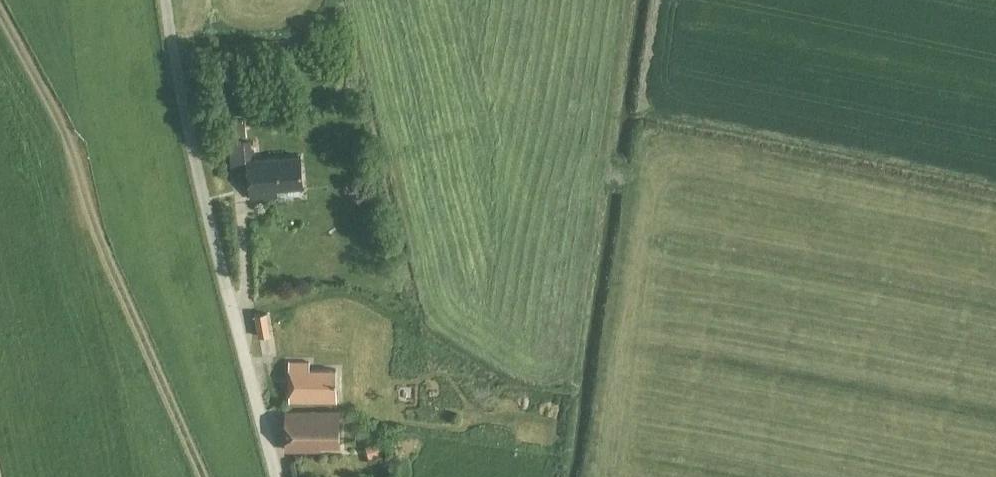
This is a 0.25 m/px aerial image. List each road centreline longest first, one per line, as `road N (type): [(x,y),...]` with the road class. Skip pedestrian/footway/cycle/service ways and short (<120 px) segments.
road 1 (track): [(0,0),(62,112),(106,241),(211,476)]
road 2 (residential): [(276,476),(176,83)]

